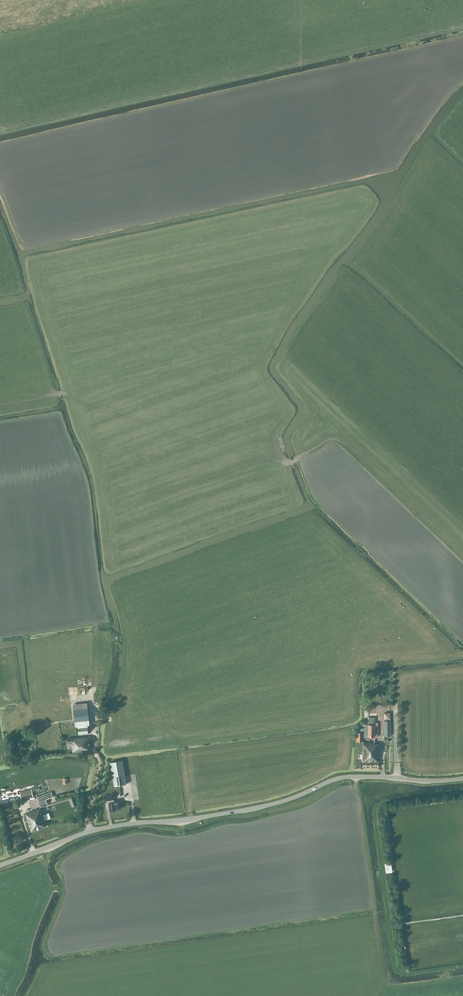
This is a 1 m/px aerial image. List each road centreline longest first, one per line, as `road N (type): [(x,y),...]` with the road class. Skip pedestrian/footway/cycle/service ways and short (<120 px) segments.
road 1 (tertiary): [(0,865),(88,832),(260,808),(338,778),(462,779)]

